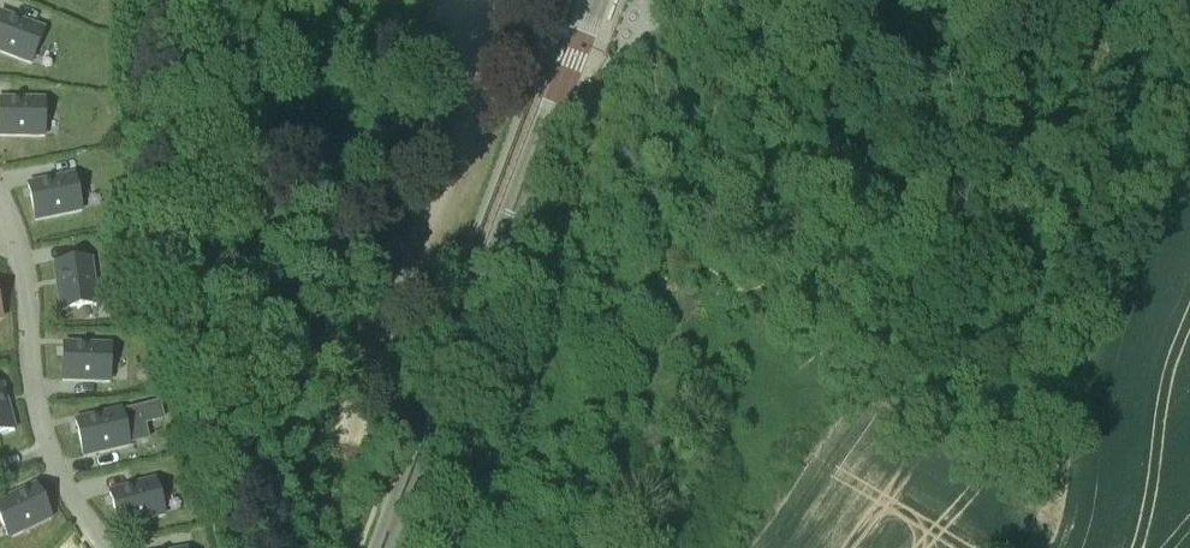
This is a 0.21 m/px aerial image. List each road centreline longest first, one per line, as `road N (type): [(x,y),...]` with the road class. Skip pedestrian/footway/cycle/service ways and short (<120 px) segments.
road 1 (tertiary): [(384,547),(595,0)]
road 2 (track): [(253,188),(223,79),(231,47),(361,0)]

